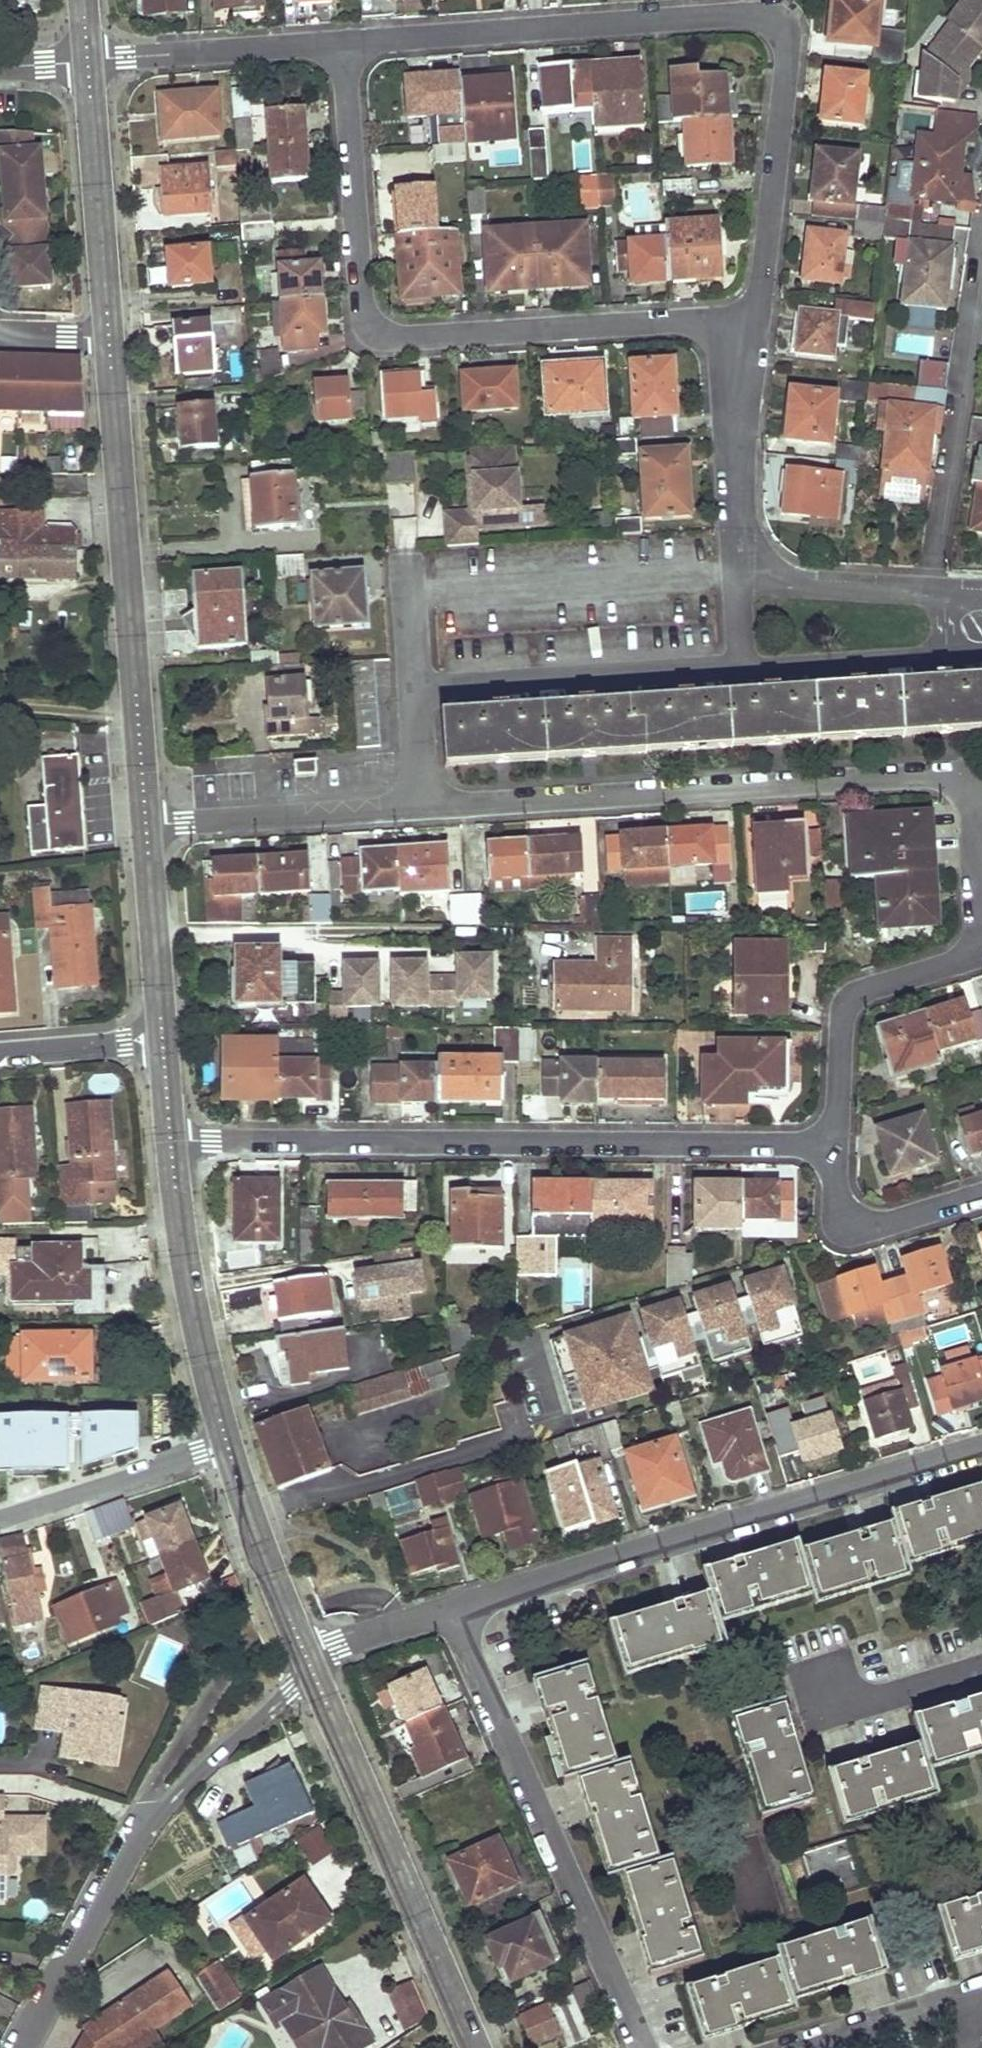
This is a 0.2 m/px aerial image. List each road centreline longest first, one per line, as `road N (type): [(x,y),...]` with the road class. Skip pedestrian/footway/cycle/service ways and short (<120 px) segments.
road 1 (residential): [(754,332),(787,69),(781,31),(765,17),(745,12),(345,42)]
road 2 (residential): [(345,42),(362,300),(383,334),(685,321),(754,332)]
road 3 (tertiary): [(154,1038),(182,1281),(207,1397),(304,1674)]
road 4 (residential): [(178,1141),(833,1144)]
road 5 (residential): [(422,806),(924,776),(969,792),(981,822)]
road 6 (residential): [(456,1606),(981,1445)]
road 7 (tertiary): [(316,1664),(265,1537),(222,1395),(178,1141)]
road 8 (tertiary): [(99,335),(139,825)]
road 9 (tertiary): [(153,824),(116,335)]
road 10 (residential): [(643,2047),(456,1606)]
road 11 (residential): [(304,1674),(146,1820),(22,2047)]
road 12 (residential): [(741,674),(416,695),(422,806)]
road 13 (tertiary): [(485,2047),(316,1664)]
road 14 (tertiary): [(304,1674),(468,2047)]
road 15 (residential): [(833,1144),(841,1025),(852,995),(981,945)]
road 16 (tertiary): [(116,335),(95,59)]
road 17 (tertiary): [(80,59),(99,335)]
road 18 (residential): [(153,824),(422,806)]
road 19 (residential): [(345,42),(95,59)]
road 20 (residential): [(738,563),(740,438),(754,332)]
road 21 (residential): [(981,1194),(887,1223),(850,1222),(836,1207),(833,1144)]
road 22 (tertiary): [(169,1037),(153,824)]
road 23 (tertiary): [(139,825),(154,1038)]
road 24 (residential): [(945,596),(817,589),(738,563)]
road 25 (residential): [(741,674),(947,658)]
road 26 (residential): [(981,1991),(799,2047)]
road 27 (residential): [(0,1050),(154,1038)]
road 28 (residential): [(316,1664),(339,1648),(456,1606)]

